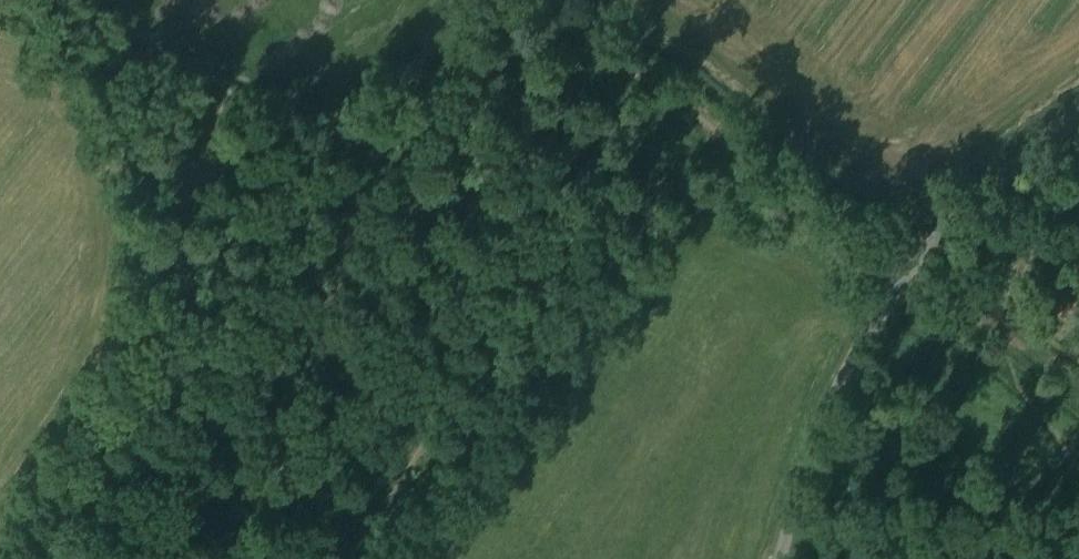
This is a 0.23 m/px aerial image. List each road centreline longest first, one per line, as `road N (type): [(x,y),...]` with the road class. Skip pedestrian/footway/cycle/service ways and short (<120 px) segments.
road 1 (unclassified): [(781,558),(813,443),(858,351),(906,280),(1000,178),(1078,121)]

